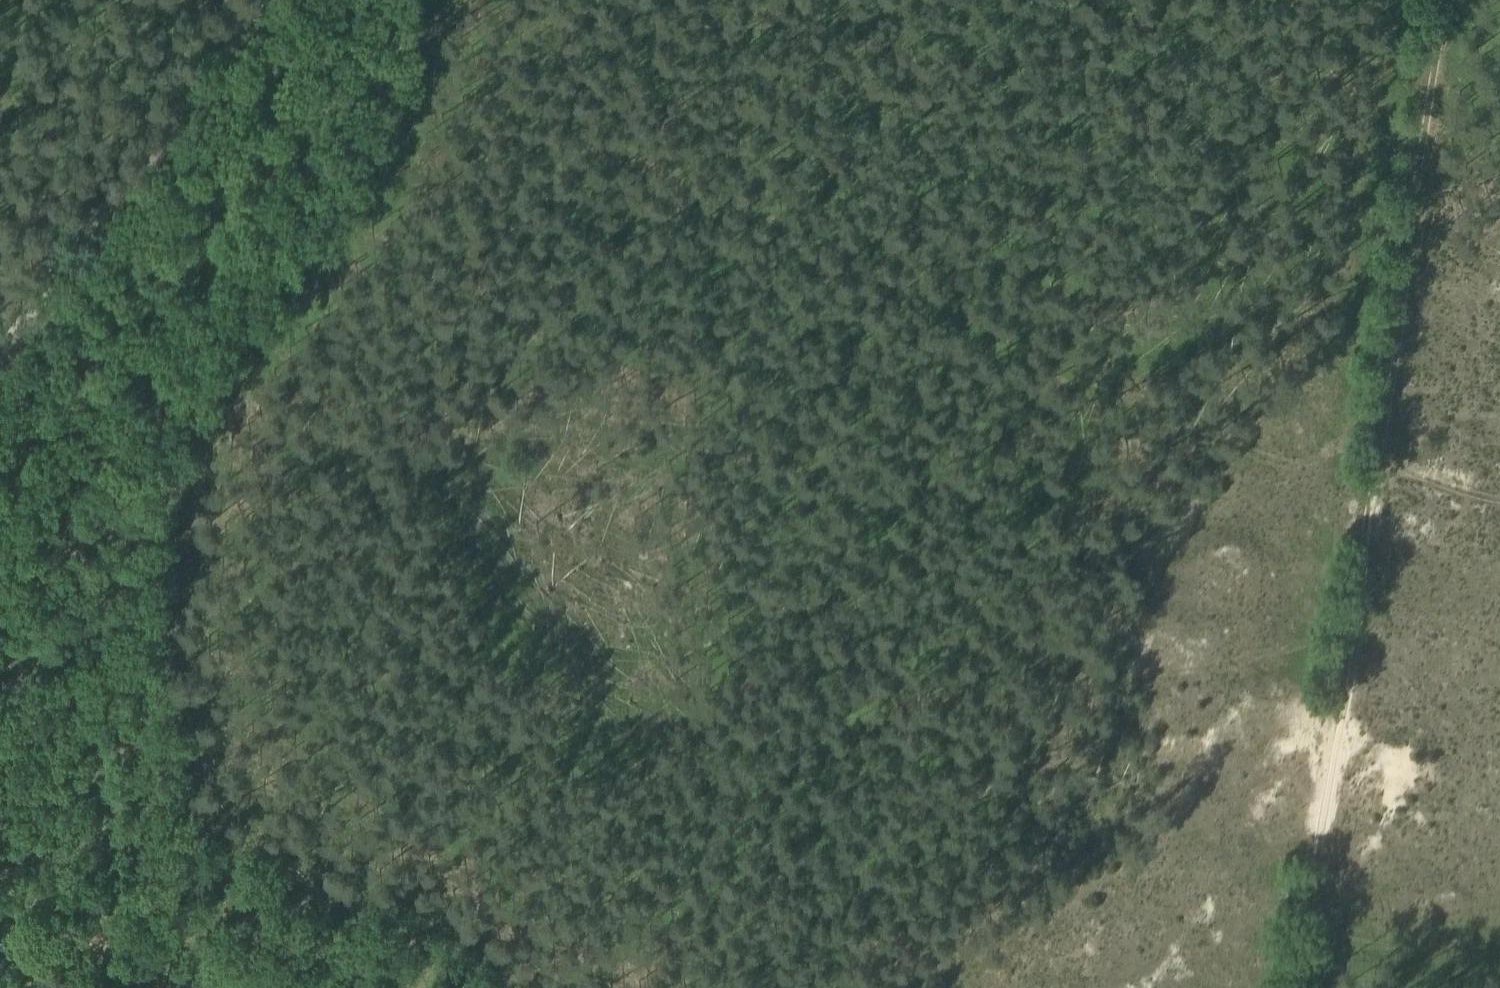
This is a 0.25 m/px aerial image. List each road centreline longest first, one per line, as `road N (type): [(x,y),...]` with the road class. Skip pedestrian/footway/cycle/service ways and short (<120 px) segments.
road 1 (track): [(1293,987),(1451,0)]
road 2 (track): [(0,932),(172,987)]

